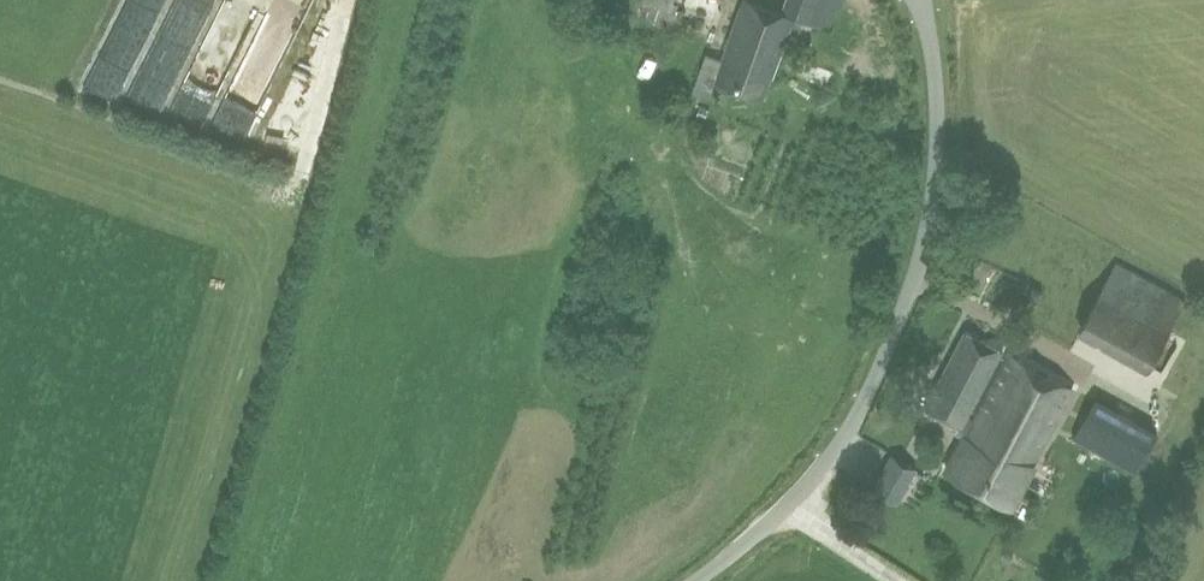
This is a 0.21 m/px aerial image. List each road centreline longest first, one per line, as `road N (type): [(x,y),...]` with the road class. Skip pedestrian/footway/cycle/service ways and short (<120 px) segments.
road 1 (unclassified): [(695,580),(817,477),(863,406),(901,317),(936,167),(925,0)]

